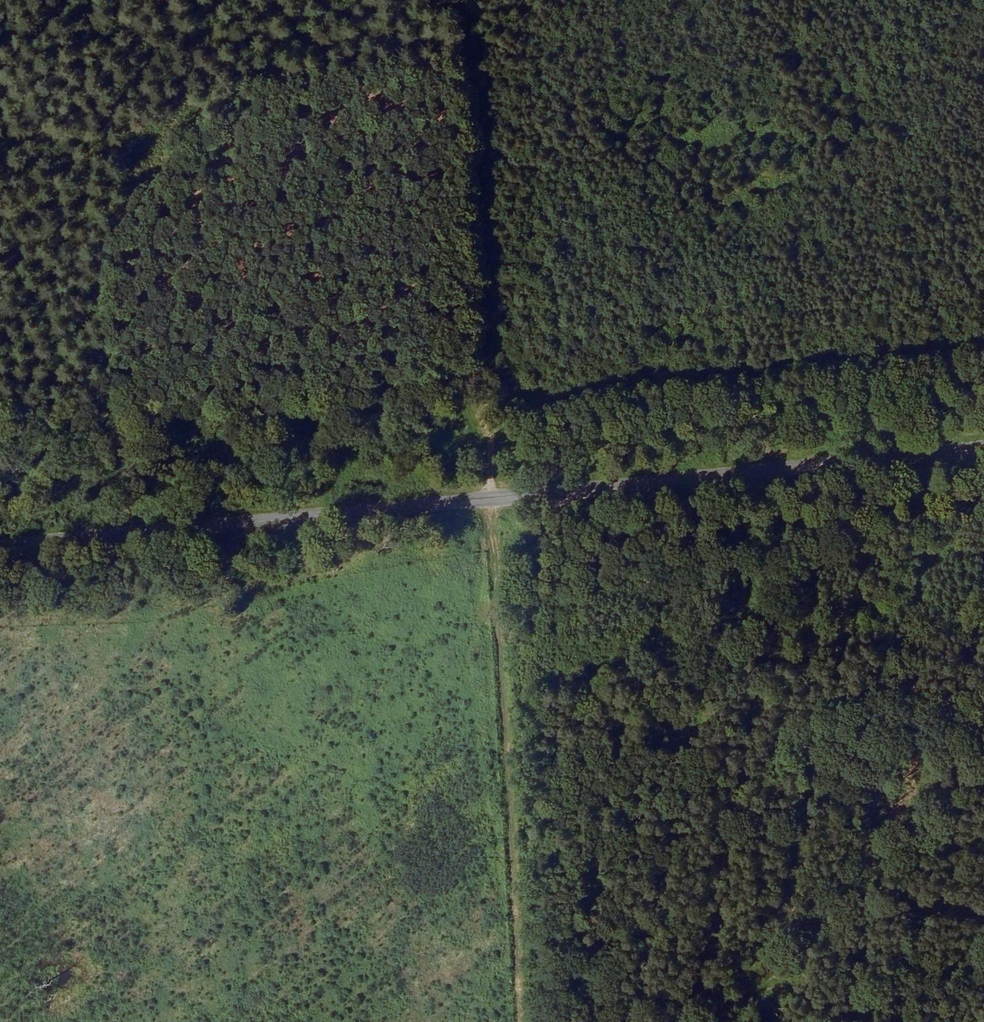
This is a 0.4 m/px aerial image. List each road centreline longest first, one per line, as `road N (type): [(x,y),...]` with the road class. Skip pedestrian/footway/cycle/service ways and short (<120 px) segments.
road 1 (primary): [(0,563),(742,468),(983,447)]
road 2 (track): [(467,0),(487,255),(489,500)]

